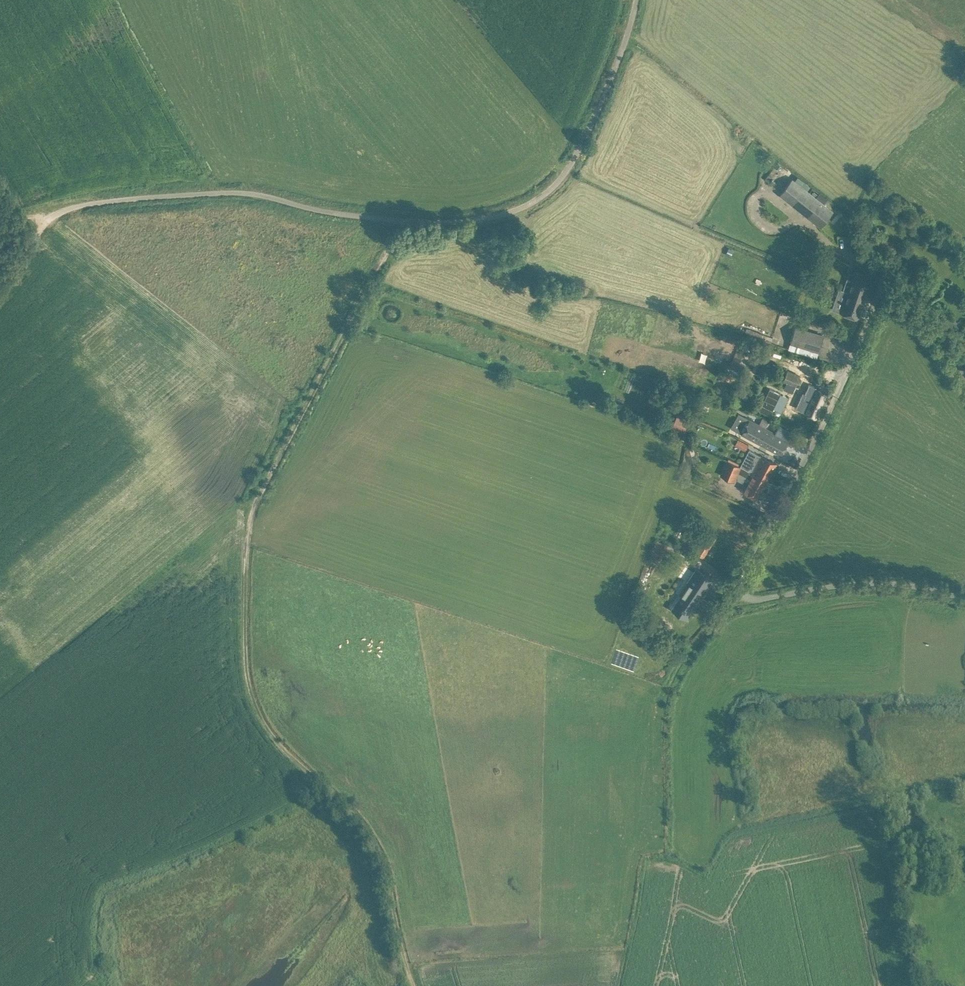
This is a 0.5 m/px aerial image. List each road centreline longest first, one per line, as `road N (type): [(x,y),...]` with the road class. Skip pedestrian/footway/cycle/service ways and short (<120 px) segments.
road 1 (track): [(410,985),(374,849),(251,707),(241,512),(395,222)]
road 2 (unclassified): [(53,219),(132,200),(251,195),(320,213),(445,226),(543,204),(575,168),(626,53),(640,0)]
road 3 (unclassified): [(964,589),(904,574),(755,598),(742,587),(879,298),(893,291),(909,302),(964,370)]

